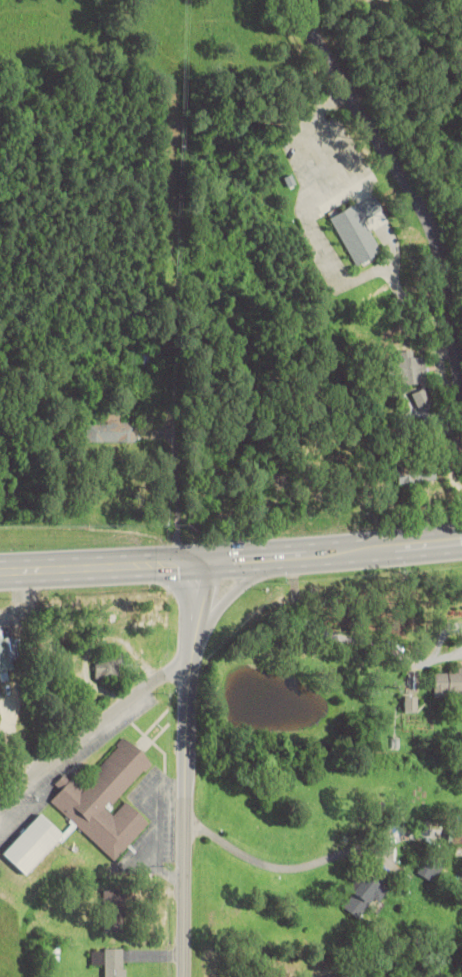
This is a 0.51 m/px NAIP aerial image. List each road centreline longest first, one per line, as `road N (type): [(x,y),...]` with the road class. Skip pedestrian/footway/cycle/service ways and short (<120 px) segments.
road 1 (trunk): [(461,540),(0,572)]
road 2 (tertiary): [(461,413),(429,219),(308,40),(299,0)]
road 3 (tertiary): [(182,976),(199,563)]
road 4 (residential): [(0,797),(196,654)]
road 5 (trunk): [(196,641),(254,577),(293,555)]

